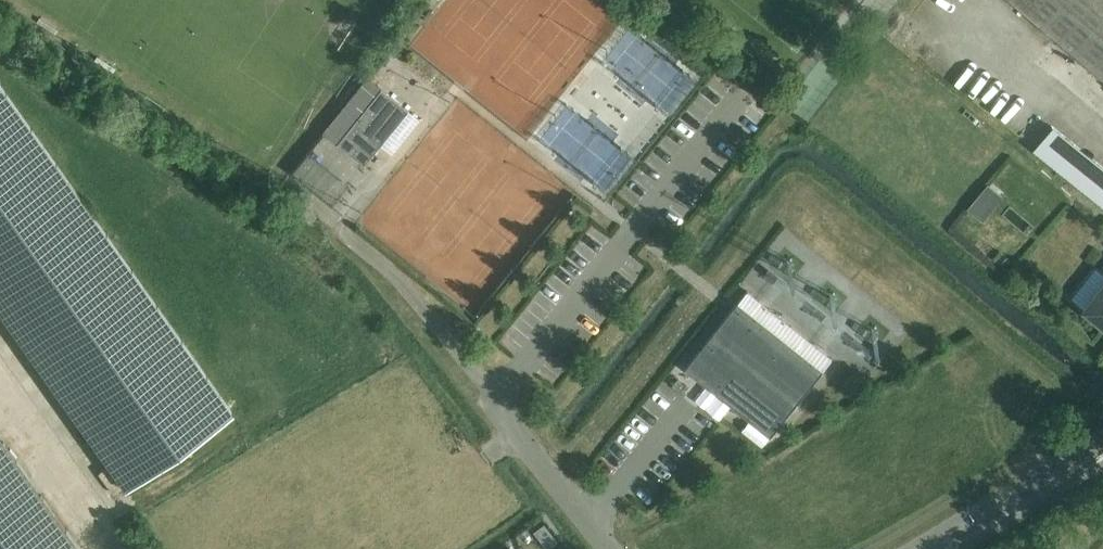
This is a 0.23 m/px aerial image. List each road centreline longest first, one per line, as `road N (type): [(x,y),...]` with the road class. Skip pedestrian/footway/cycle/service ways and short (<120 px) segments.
road 1 (tertiary): [(927,548),(1102,441)]

